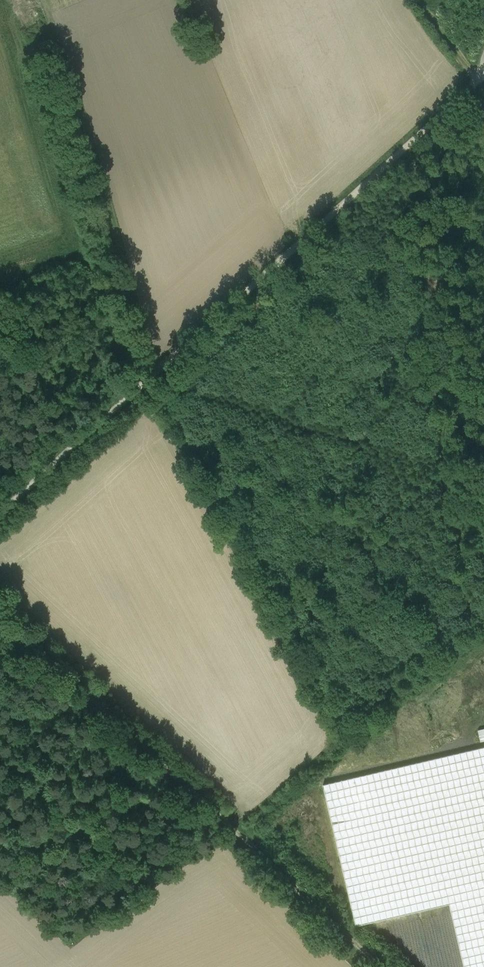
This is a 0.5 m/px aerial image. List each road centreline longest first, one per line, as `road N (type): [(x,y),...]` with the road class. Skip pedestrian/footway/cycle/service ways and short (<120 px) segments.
road 1 (track): [(483,70),(475,87),(0,514)]
road 2 (track): [(0,615),(384,966)]

